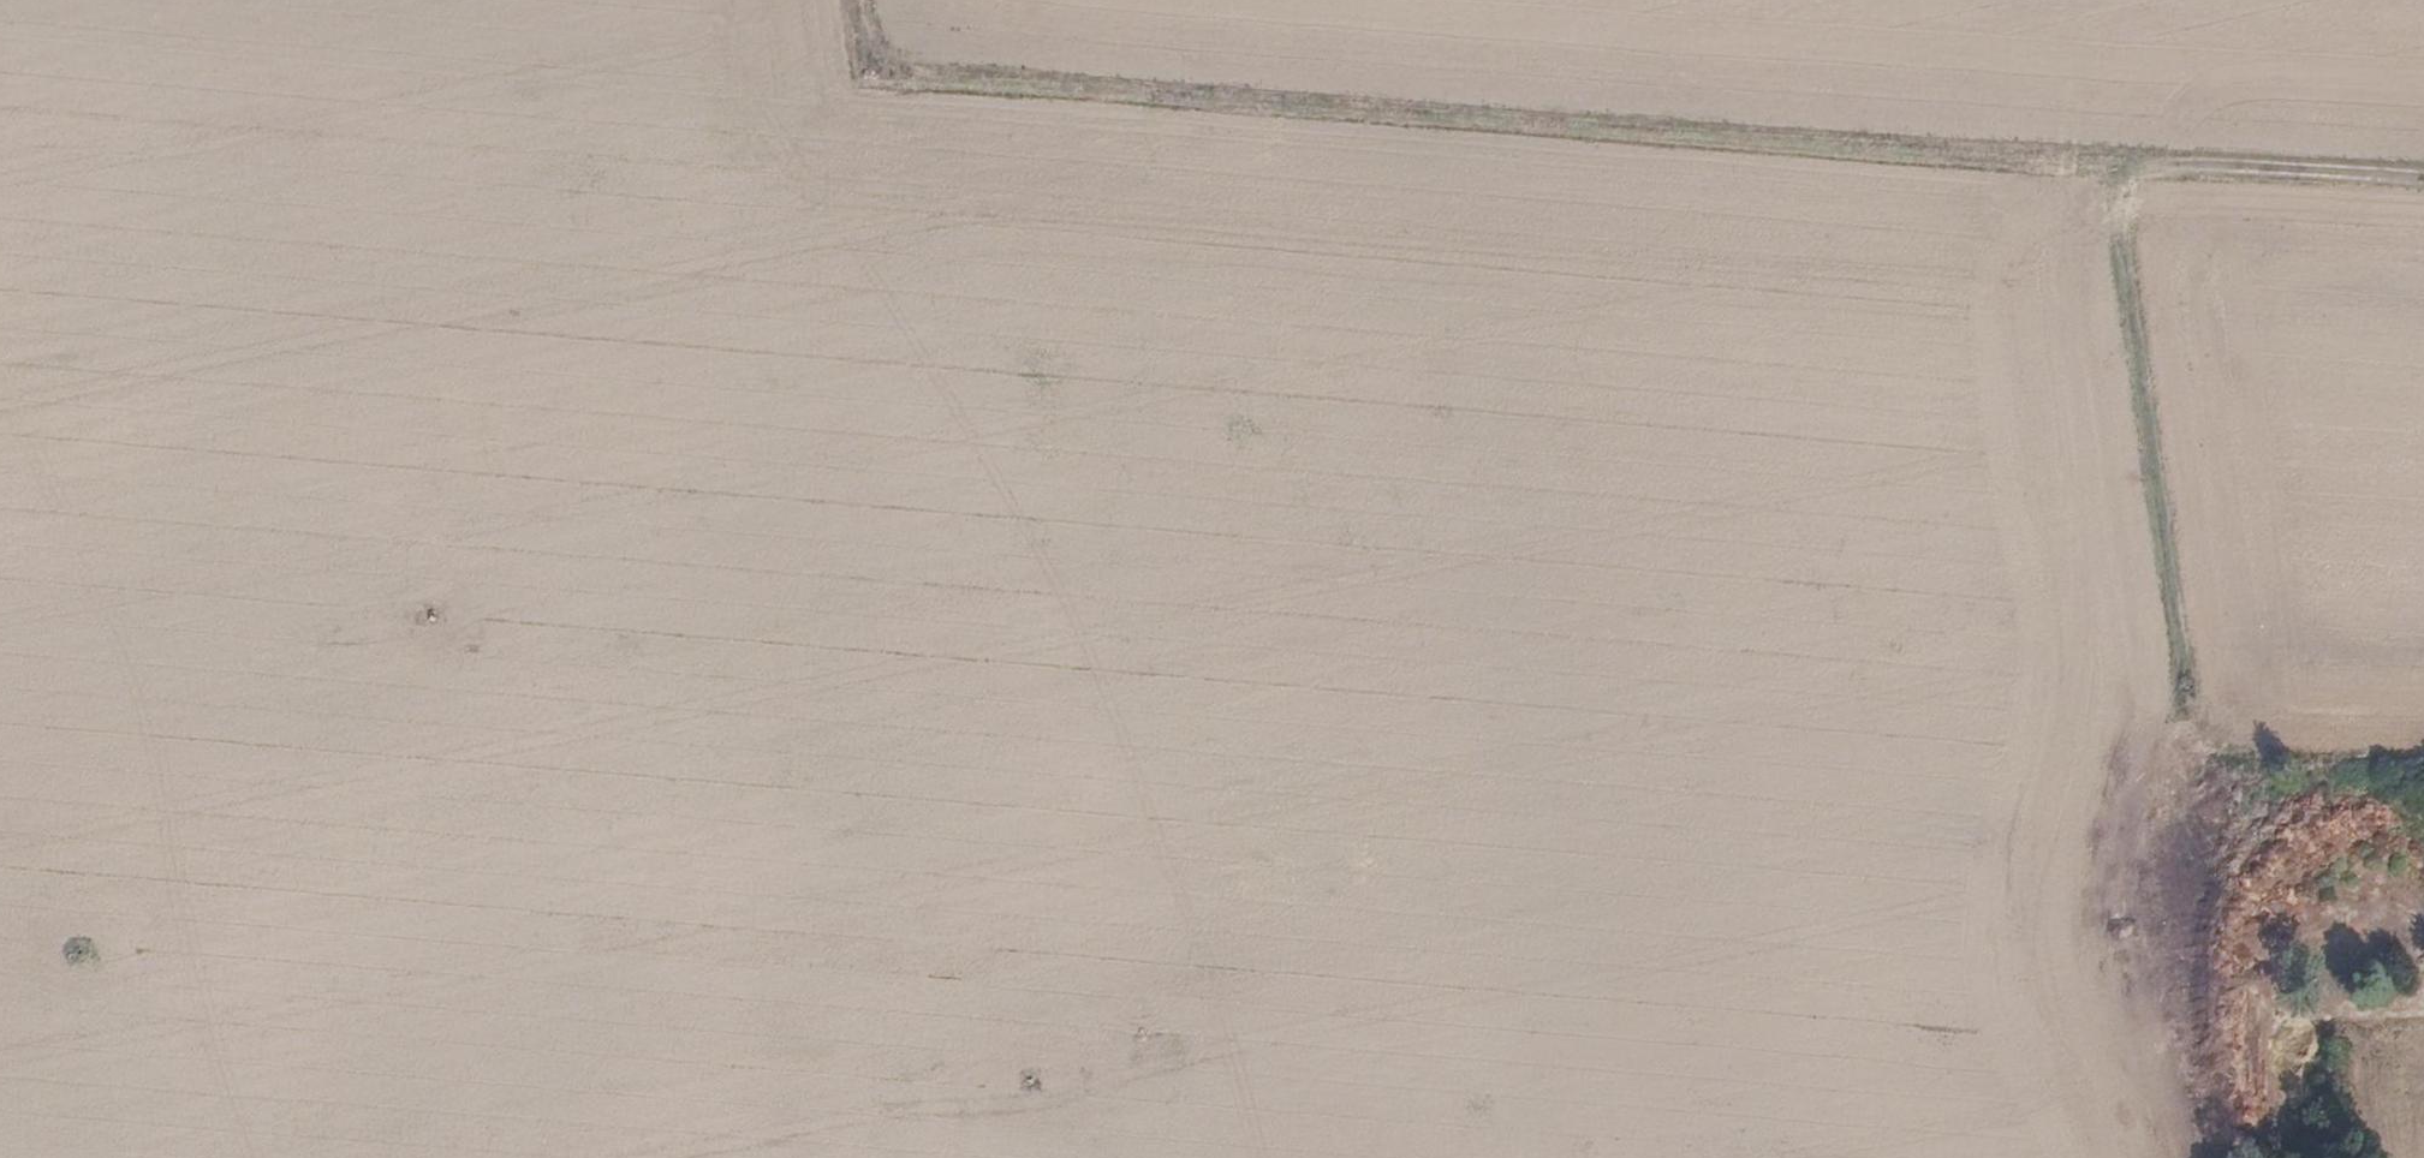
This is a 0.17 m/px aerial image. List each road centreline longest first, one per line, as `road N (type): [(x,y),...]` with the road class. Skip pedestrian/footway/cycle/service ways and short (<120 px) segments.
road 1 (track): [(854,0),(863,44),(887,66),(924,76),(2423,187)]
road 2 (track): [(2129,169),(2122,226),(2195,720)]

